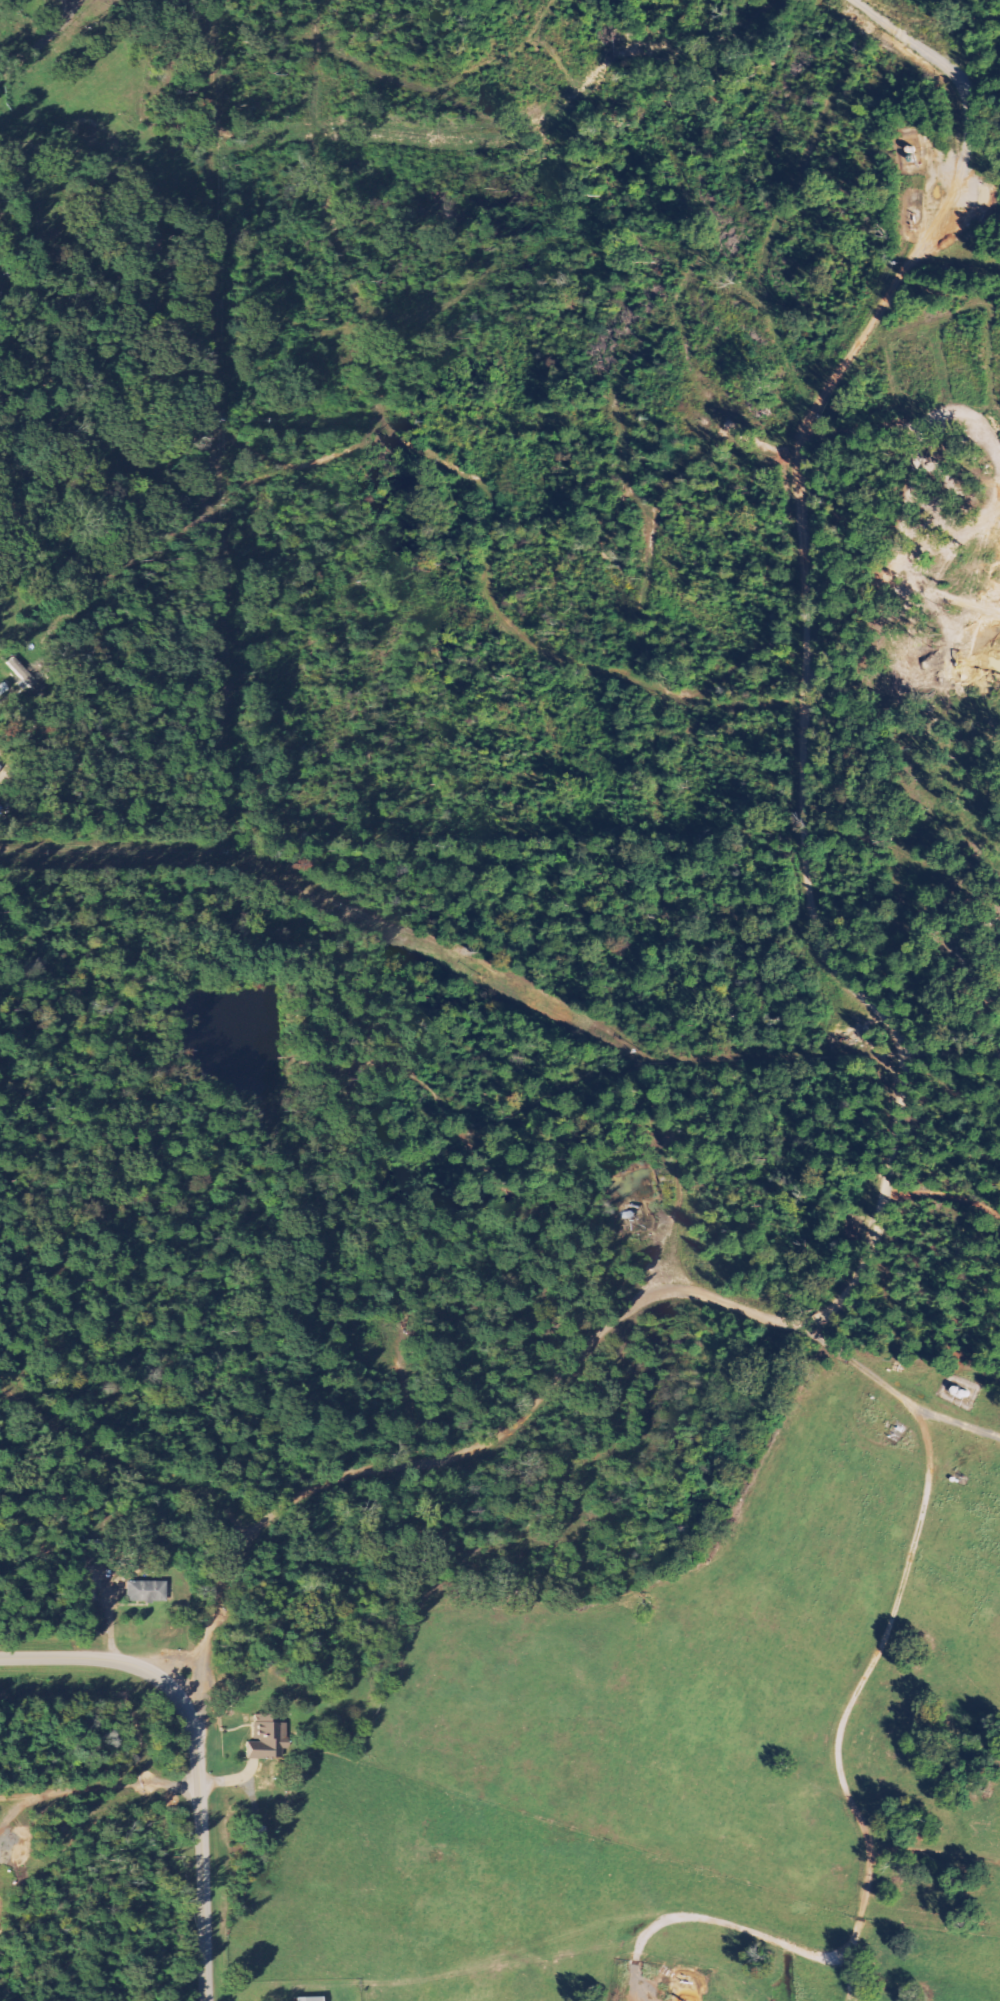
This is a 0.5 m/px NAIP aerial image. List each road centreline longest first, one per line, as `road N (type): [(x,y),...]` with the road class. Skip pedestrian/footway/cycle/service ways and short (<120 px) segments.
road 1 (residential): [(207,2000),(199,1780),(185,1706),(163,1680),(127,1663),(0,1659)]

